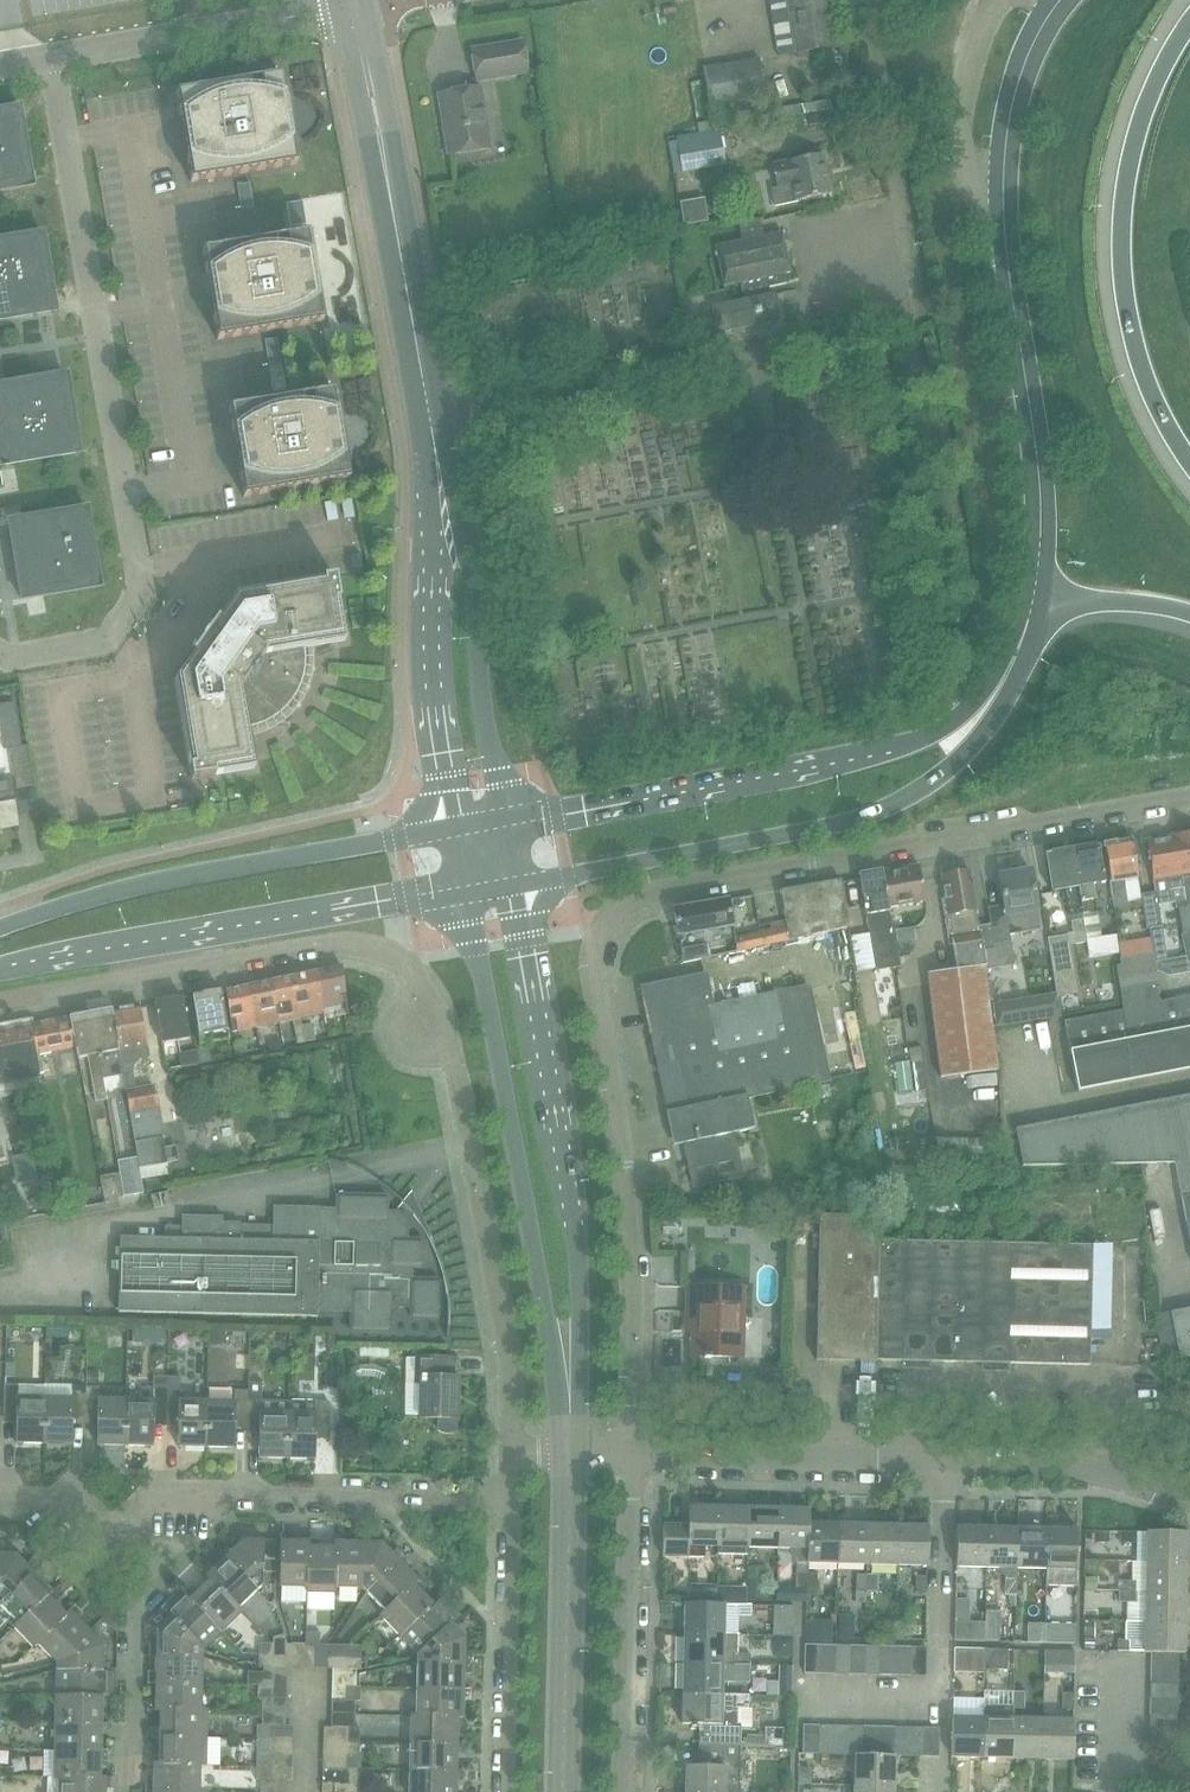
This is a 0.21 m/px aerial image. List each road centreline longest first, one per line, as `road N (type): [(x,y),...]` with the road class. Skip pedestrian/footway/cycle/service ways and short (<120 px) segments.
road 1 (unclassified): [(48,68),(133,593),(103,648),(15,665),(0,658)]
road 2 (secondary): [(1032,607),(1037,456),(1015,319),(1005,138),(1015,95),(1066,0)]
road 3 (residential): [(1189,805),(638,897),(601,932)]
road 4 (tertiary): [(571,1448),(579,1308),(571,1215),(515,887)]
road 5 (tertiary): [(470,895),(571,1448)]
road 6 (secondary): [(515,887),(892,806),(955,764),(990,704)]
road 7 (residential): [(631,1452),(639,1267),(594,962),(601,932)]
road 8 (secondary): [(990,704),(951,728),(865,755),(505,824)]
road 9 (residential): [(510,1446),(509,1365),(457,1065),(429,1023),(406,961)]
road 10 (secondary): [(0,973),(470,895)]
road 11 (secondary): [(459,827),(93,898),(0,929)]
road 12 (motorway): [(1189,27),(1142,117),(1122,204),(1131,339),(1189,467)]
road 13 (tertiary): [(417,420),(351,9)]
road 14 (tertiary): [(505,824),(417,420)]
road 15 (residential): [(0,1002),(359,947),(406,961)]
road 16 (tertiary): [(417,420),(427,620),(459,827)]
road 17 (residential): [(510,1501),(218,1493),(159,1497),(138,1512)]
road 18 (residential): [(945,1462),(945,1707),(816,1706)]
road 19 (tertiary): [(562,1791),(571,1448)]
road 20 (residential): [(622,1791),(631,1452)]
road 21 (residential): [(945,1462),(631,1452)]
road 22 (unclassified): [(48,68),(351,9)]
road 23 (residential): [(497,1791),(510,1501)]
road 24 (residential): [(131,1791),(138,1512)]
road 25 (residential): [(1189,1499),(1078,1466),(945,1462)]
road 26 (residential): [(892,215),(863,0)]
road 27 (motorway): [(1032,607),(1124,603),(1189,615)]
road 28 (residential): [(138,1512),(116,1530),(78,1499),(0,1495)]

